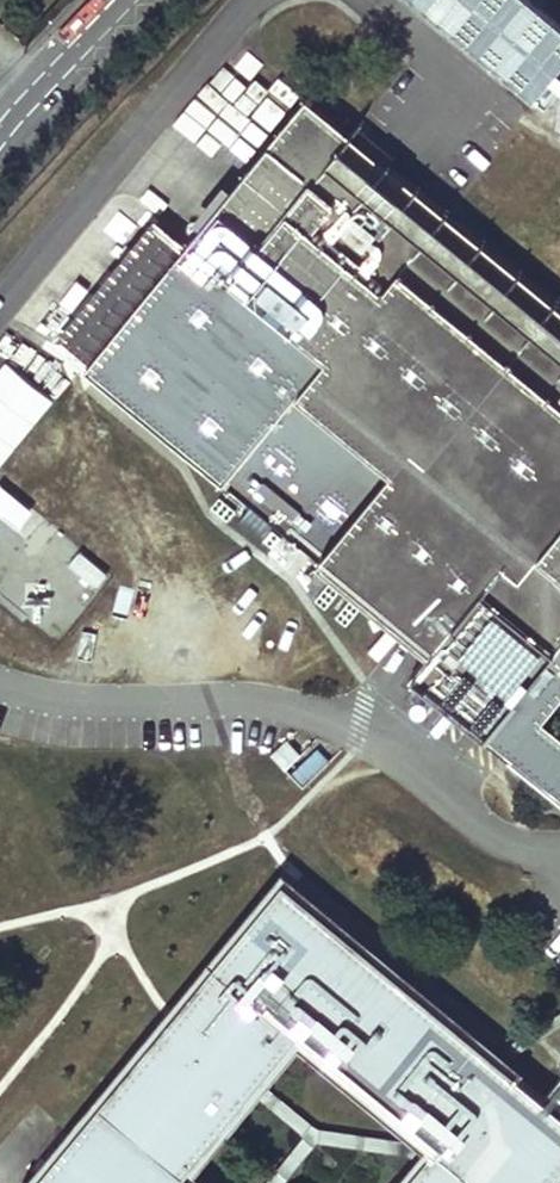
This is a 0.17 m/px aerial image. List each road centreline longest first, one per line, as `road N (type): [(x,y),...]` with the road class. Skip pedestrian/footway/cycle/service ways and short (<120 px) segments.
road 1 (secondary): [(0,130),(127,0)]

